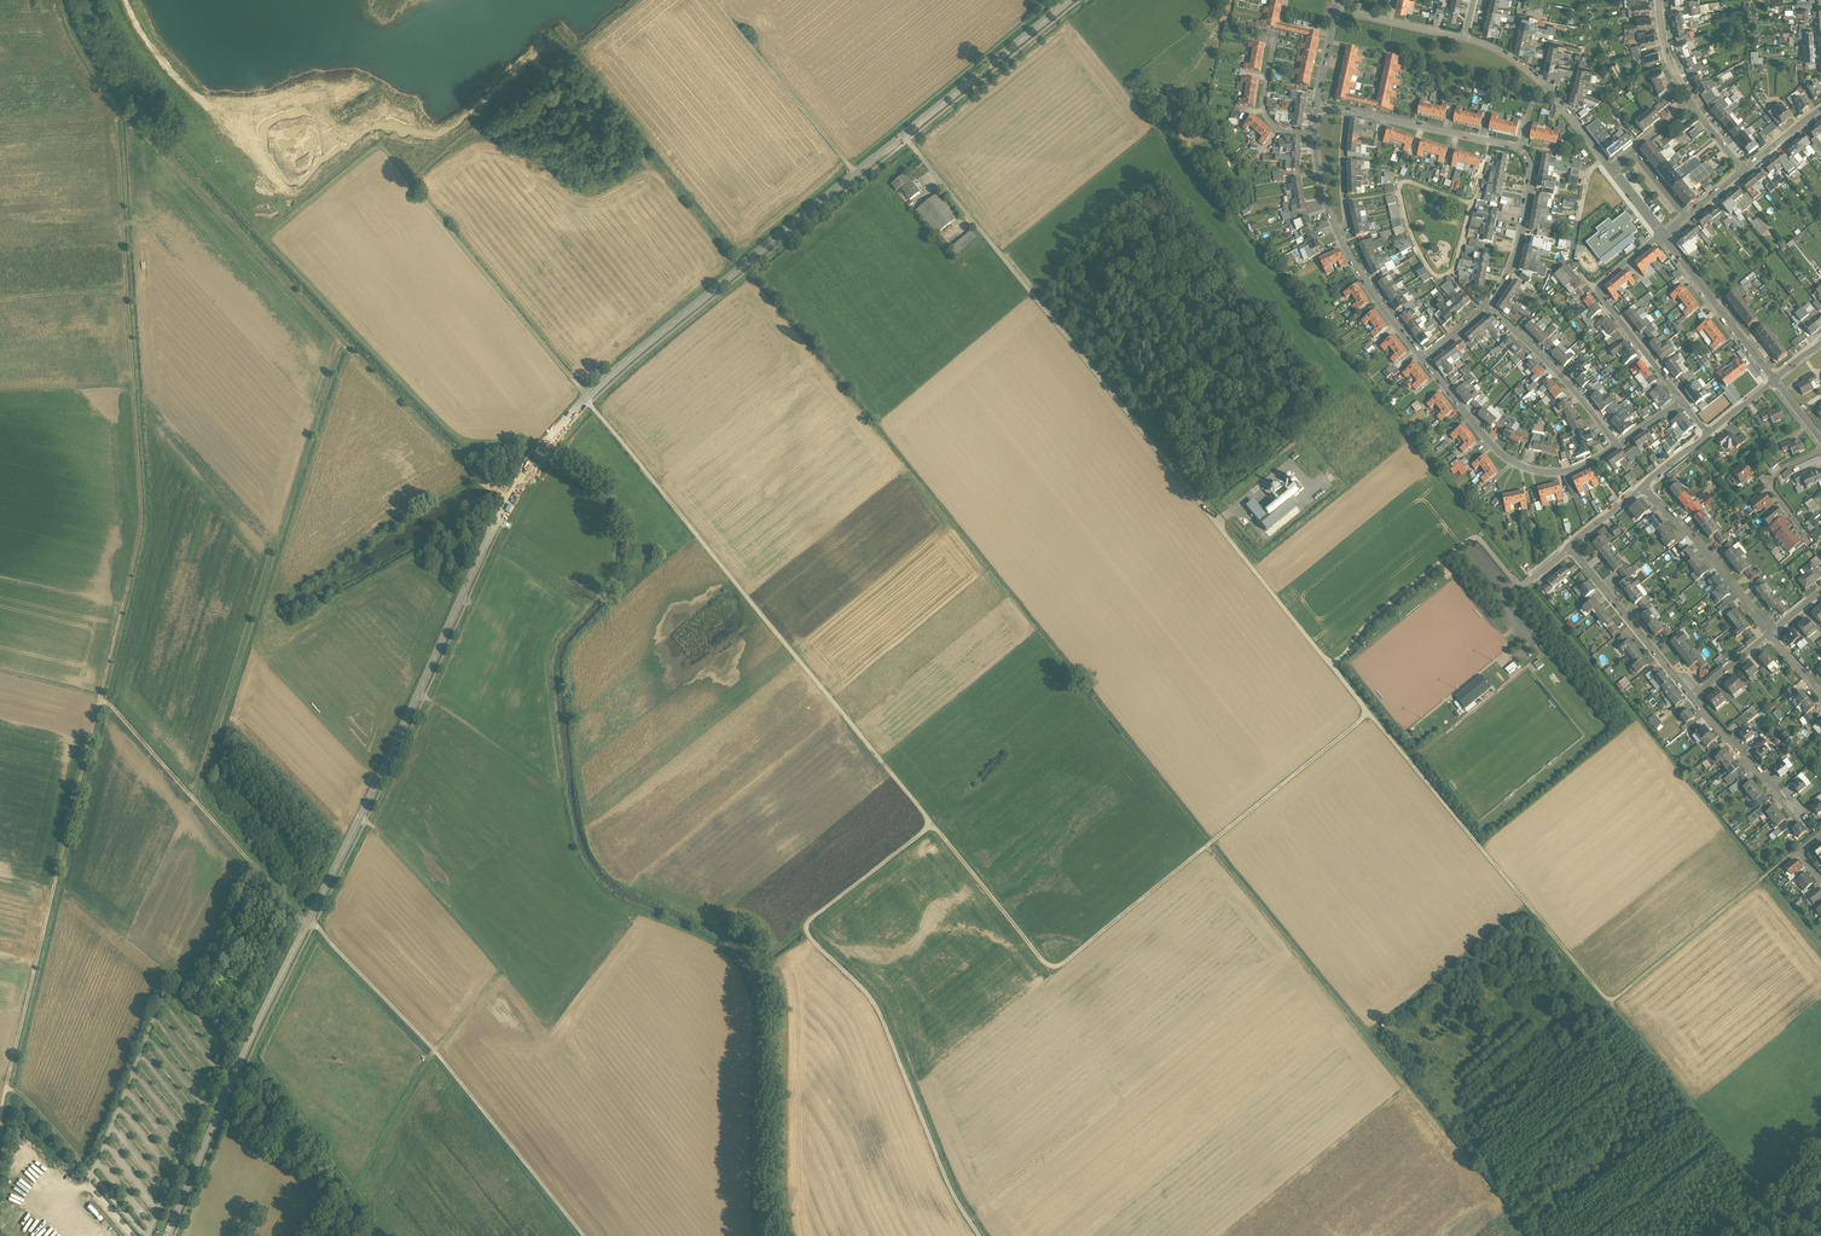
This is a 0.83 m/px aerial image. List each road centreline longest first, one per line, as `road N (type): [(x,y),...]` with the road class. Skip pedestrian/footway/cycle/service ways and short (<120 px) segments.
road 1 (tertiary): [(168,1235),(254,1031),(386,769),(474,570),(542,449),(616,371),(1069,0)]
road 2 (track): [(10,1093),(146,535),(126,119),(437,441),(509,500)]
road 3 (track): [(940,180),(1609,1004),(1770,1197),(1816,1235)]
road 4 (track): [(980,1235),(951,1186),(879,1008),(811,938),(813,925),(937,830),(409,176)]
road 5 (track): [(937,830),(1049,967),(1064,971),(1369,713)]
road 6 (track): [(345,347),(197,802)]
road 7 (track): [(585,1235),(439,1055),(310,917)]
road 8 (track): [(104,704),(307,925)]
road 9 (track): [(358,1194),(434,1062),(506,974)]
road 10 (track): [(1519,585),(1481,539),(1471,538),(1372,617),(1332,666)]
road 11 (residential): [(1317,135),(1342,240),(1424,359)]
road 12 (residential): [(1424,359),(1483,436),(1517,465),(1567,472),(1617,446)]
road 13 (residential): [(1682,401),(1598,289),(1662,235)]
road 14 (track): [(716,0),(857,173)]
road 15 (track): [(360,819),(506,974)]
road 16 (residential): [(1316,106),(1520,148)]
road 17 (track): [(1609,1004),(1766,876)]
road 18 (residential): [(1643,488),(1770,634)]
road 19 (residential): [(1571,549),(1692,698)]
road 20 (residential): [(1489,306),(1547,360),(1617,446)]
road 21 (residential): [(1776,379),(1662,235)]
road 22 (residential): [(1520,148),(1532,176),(1517,256),(1489,306)]
road 23 (residential): [(1692,698),(1792,809)]
road 24 (residential): [(1317,135),(1280,131),(1264,109),(1280,26)]
road 25 (track): [(54,3),(74,55),(126,119)]
road 26 (residential): [(1466,38),(1337,9)]
road 27 (residential): [(1806,534),(1767,483),(1820,451)]
road 28 (track): [(10,1093),(94,1180)]

